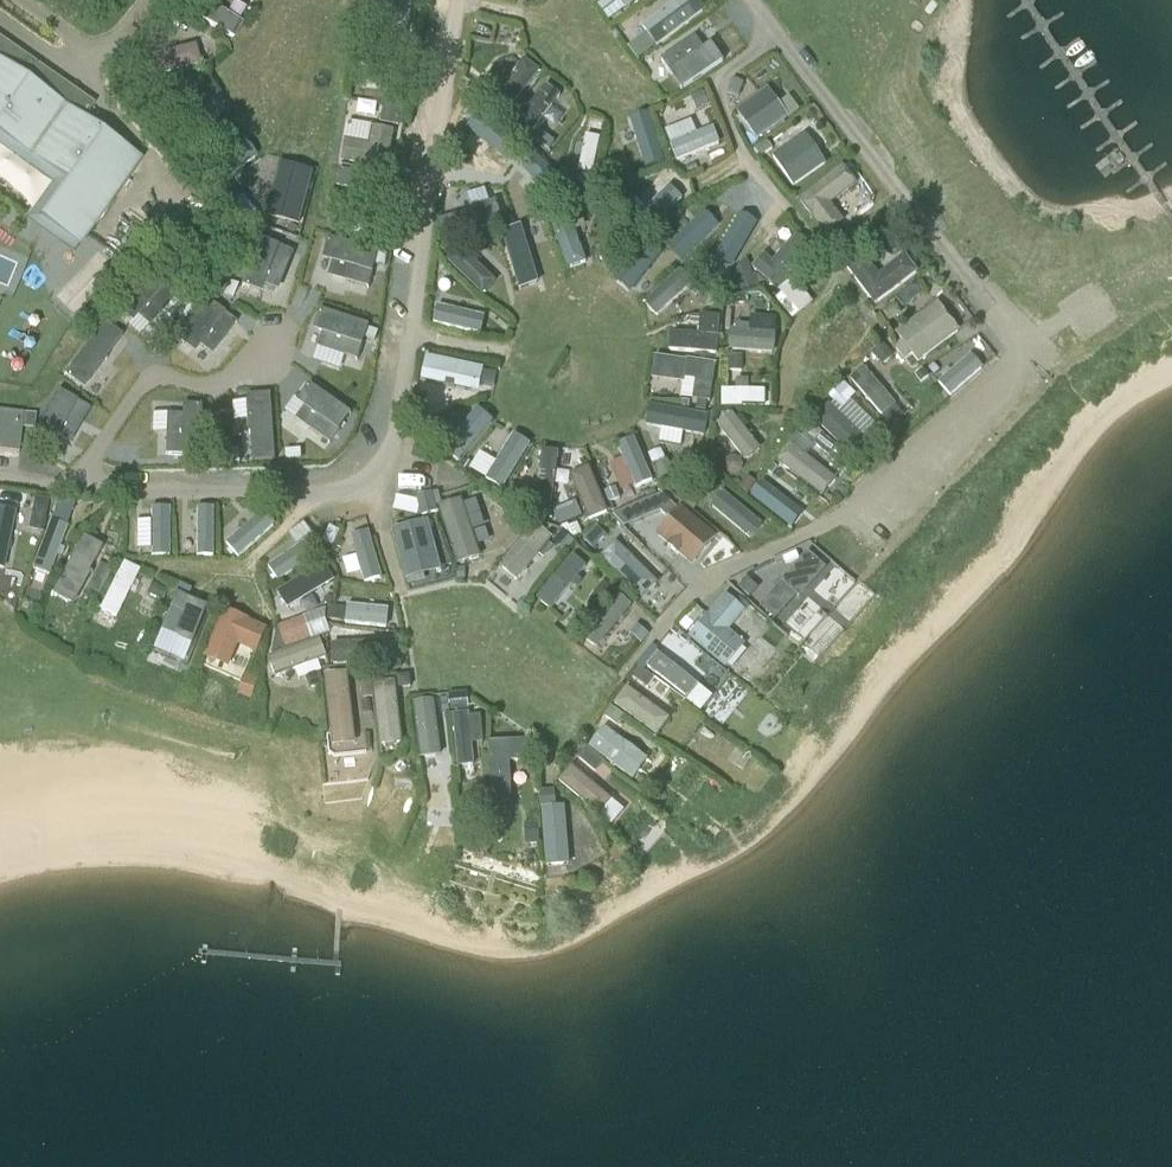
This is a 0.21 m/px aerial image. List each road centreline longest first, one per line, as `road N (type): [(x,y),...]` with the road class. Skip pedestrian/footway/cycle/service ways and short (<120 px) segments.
road 1 (residential): [(754,0),(1025,355),(853,513),(701,587)]
road 2 (residential): [(72,487),(317,495),(368,485),(388,469),(458,0)]
road 3 (residential): [(275,338),(240,375),(217,385),(149,375),(72,487)]
road 4 (residential): [(22,0),(96,47),(118,38),(146,0)]

